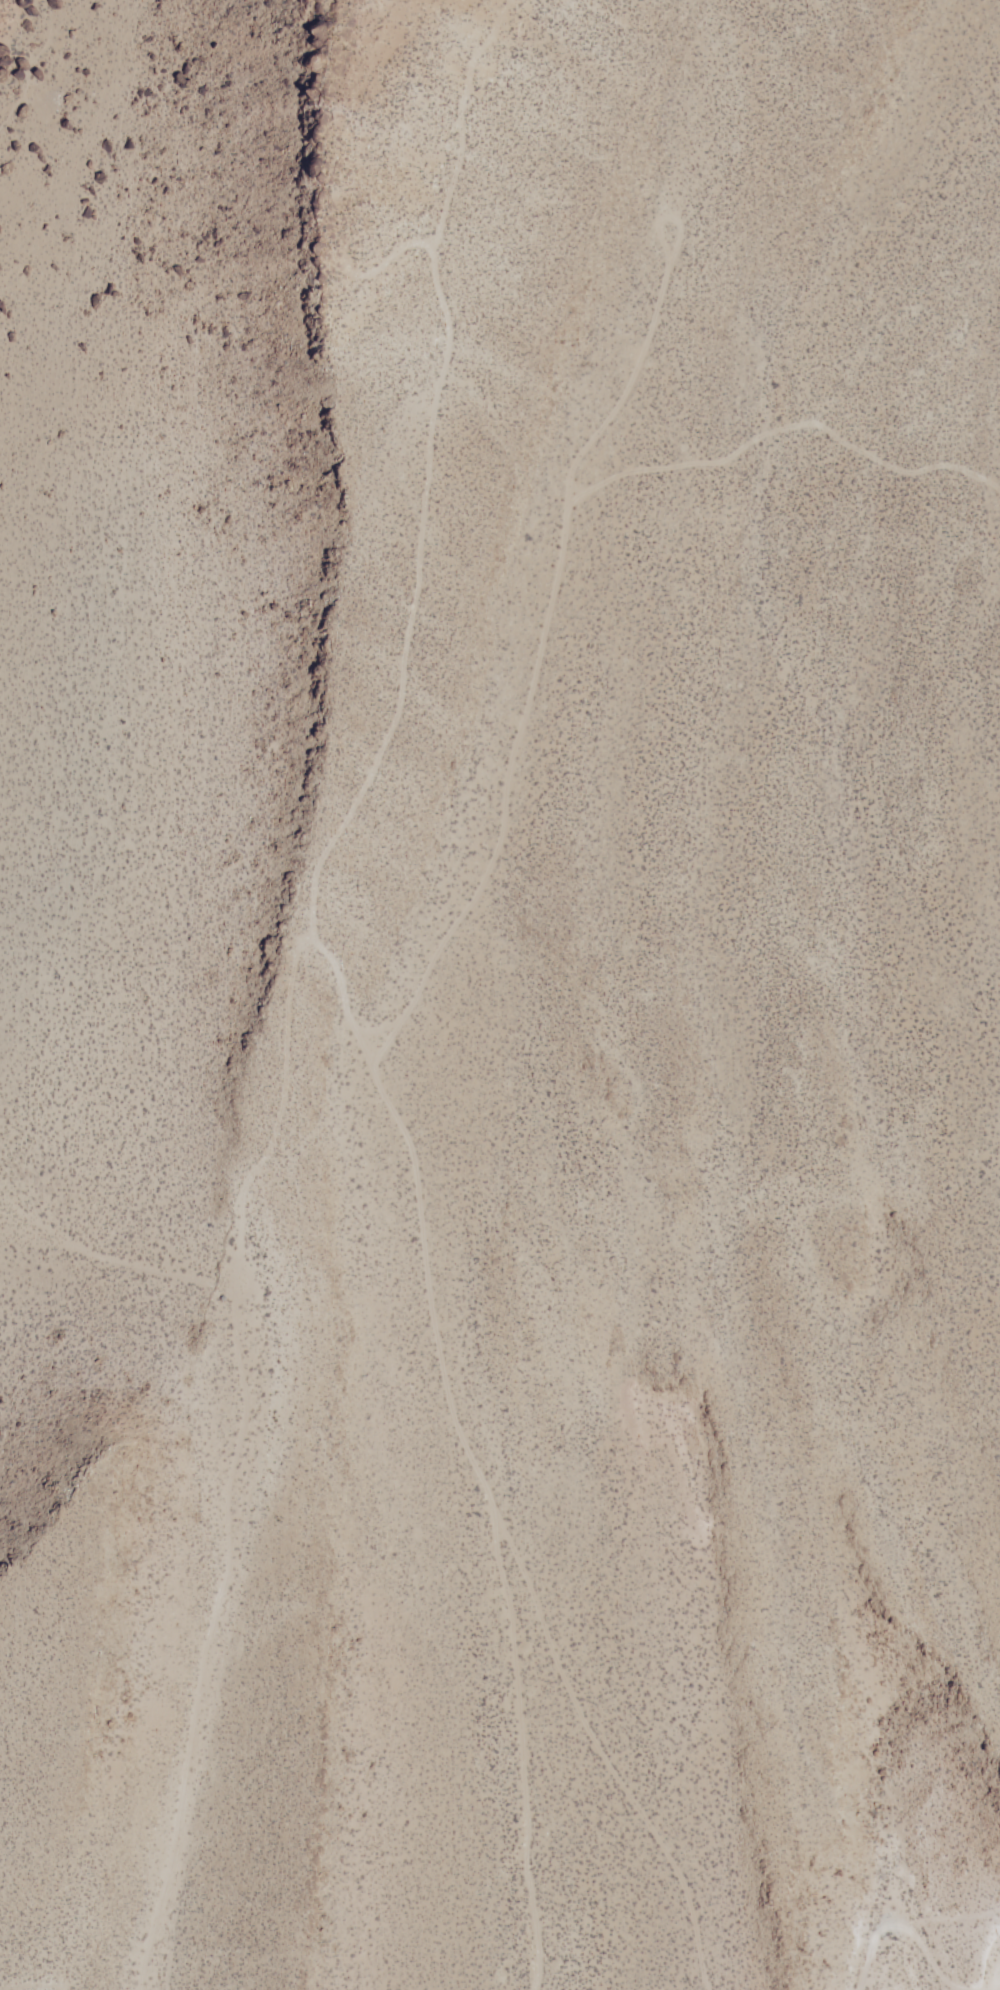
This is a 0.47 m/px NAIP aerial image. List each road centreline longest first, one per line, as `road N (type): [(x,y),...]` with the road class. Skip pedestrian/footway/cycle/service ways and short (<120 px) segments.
road 1 (track): [(0,1199),(221,1283),(232,1190),(268,1143),(284,1050),(286,970),(308,912),(314,859),(355,794),(416,588),(419,466),(441,333),(434,251),(454,118),(497,0)]
road 2 (track): [(163,1989),(193,1744)]
road 3 (track): [(999,1905),(900,1918),(869,1989)]

